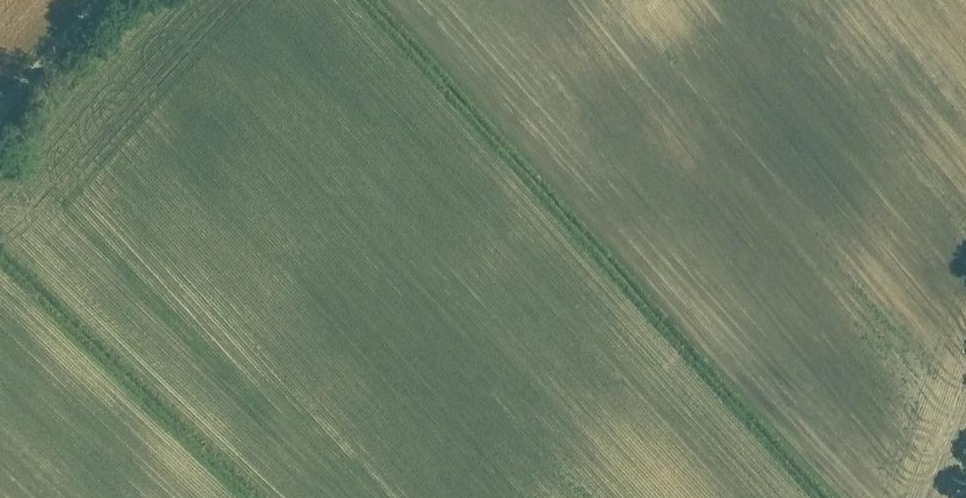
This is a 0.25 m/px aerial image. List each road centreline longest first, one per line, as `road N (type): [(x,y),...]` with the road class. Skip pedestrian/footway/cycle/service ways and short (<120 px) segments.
road 1 (residential): [(0,120),(104,0)]

